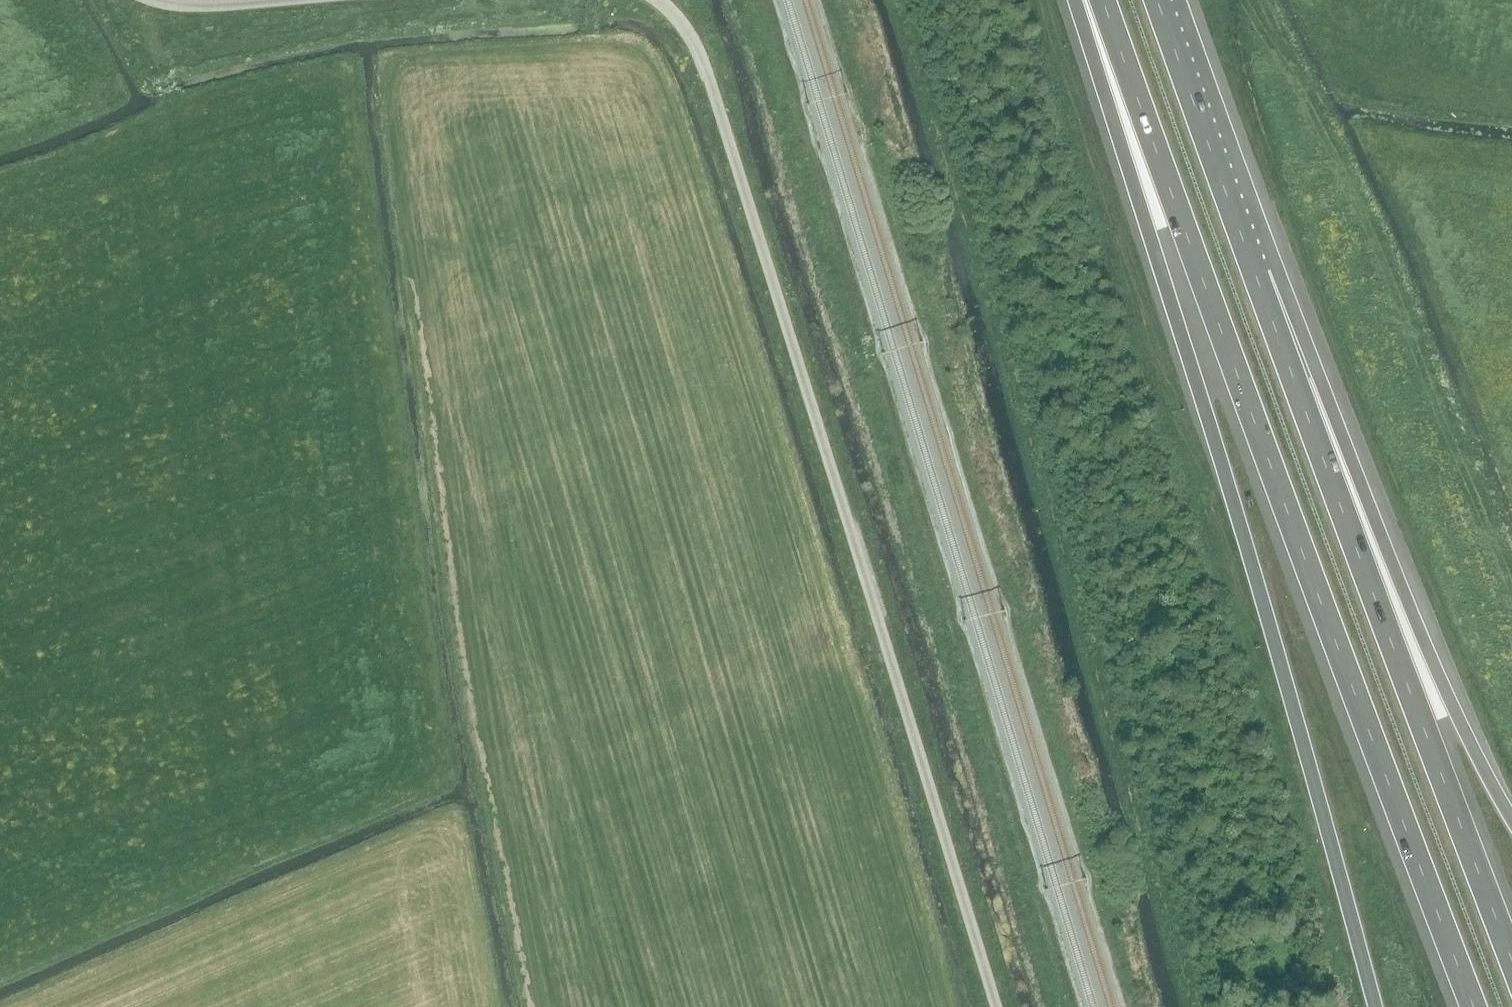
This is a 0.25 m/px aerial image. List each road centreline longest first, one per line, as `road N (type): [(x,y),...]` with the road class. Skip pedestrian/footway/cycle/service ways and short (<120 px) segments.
road 1 (motorway): [(1104,0),(1476,1006)]
road 2 (motorway): [(1076,0),(1236,506),(1375,1006)]
road 3 (motorway): [(1511,959),(1226,193)]
road 4 (motorway): [(1511,818),(1430,653),(1278,268),(1226,193)]
road 5 (motorway): [(1226,193),(1159,0)]

